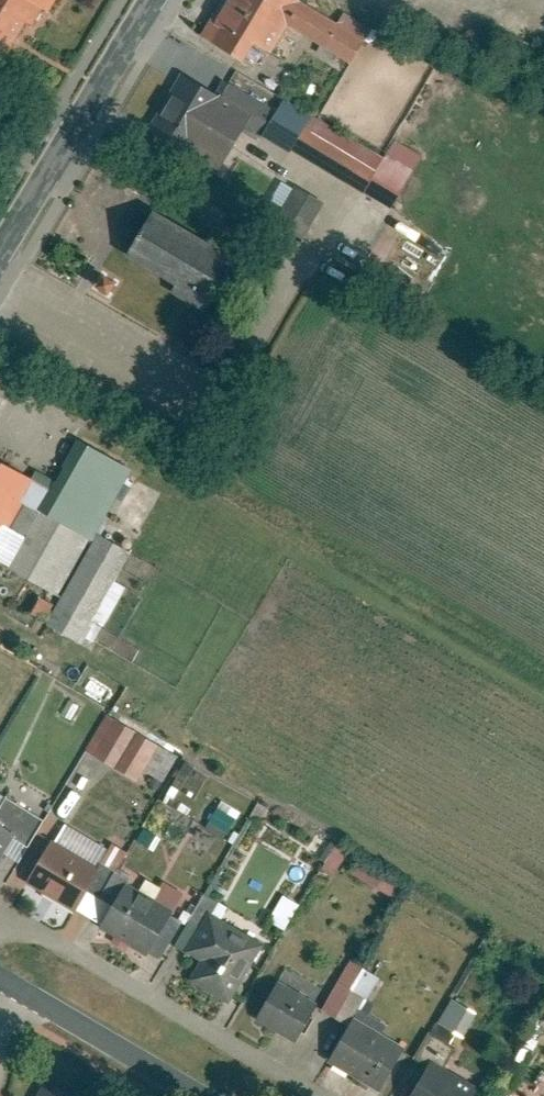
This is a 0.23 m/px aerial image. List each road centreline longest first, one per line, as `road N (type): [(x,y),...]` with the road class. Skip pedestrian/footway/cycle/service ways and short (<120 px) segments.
road 1 (residential): [(327,1095),(0,909)]
road 2 (tertiary): [(0,269),(158,0)]
road 3 (tertiary): [(26,987),(211,1095)]

